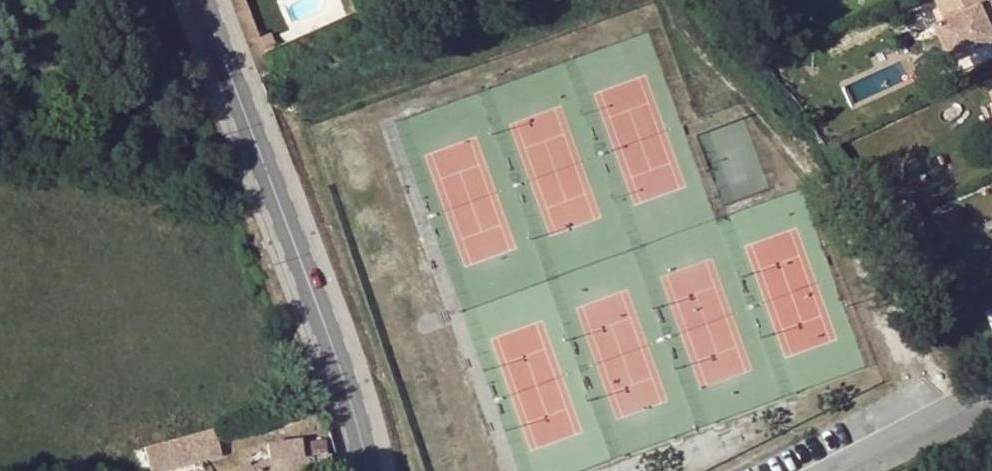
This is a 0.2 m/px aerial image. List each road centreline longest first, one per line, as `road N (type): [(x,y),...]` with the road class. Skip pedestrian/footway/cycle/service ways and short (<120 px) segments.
road 1 (tertiary): [(372,470),(331,334),(202,0)]
road 2 (residential): [(991,400),(844,470)]

